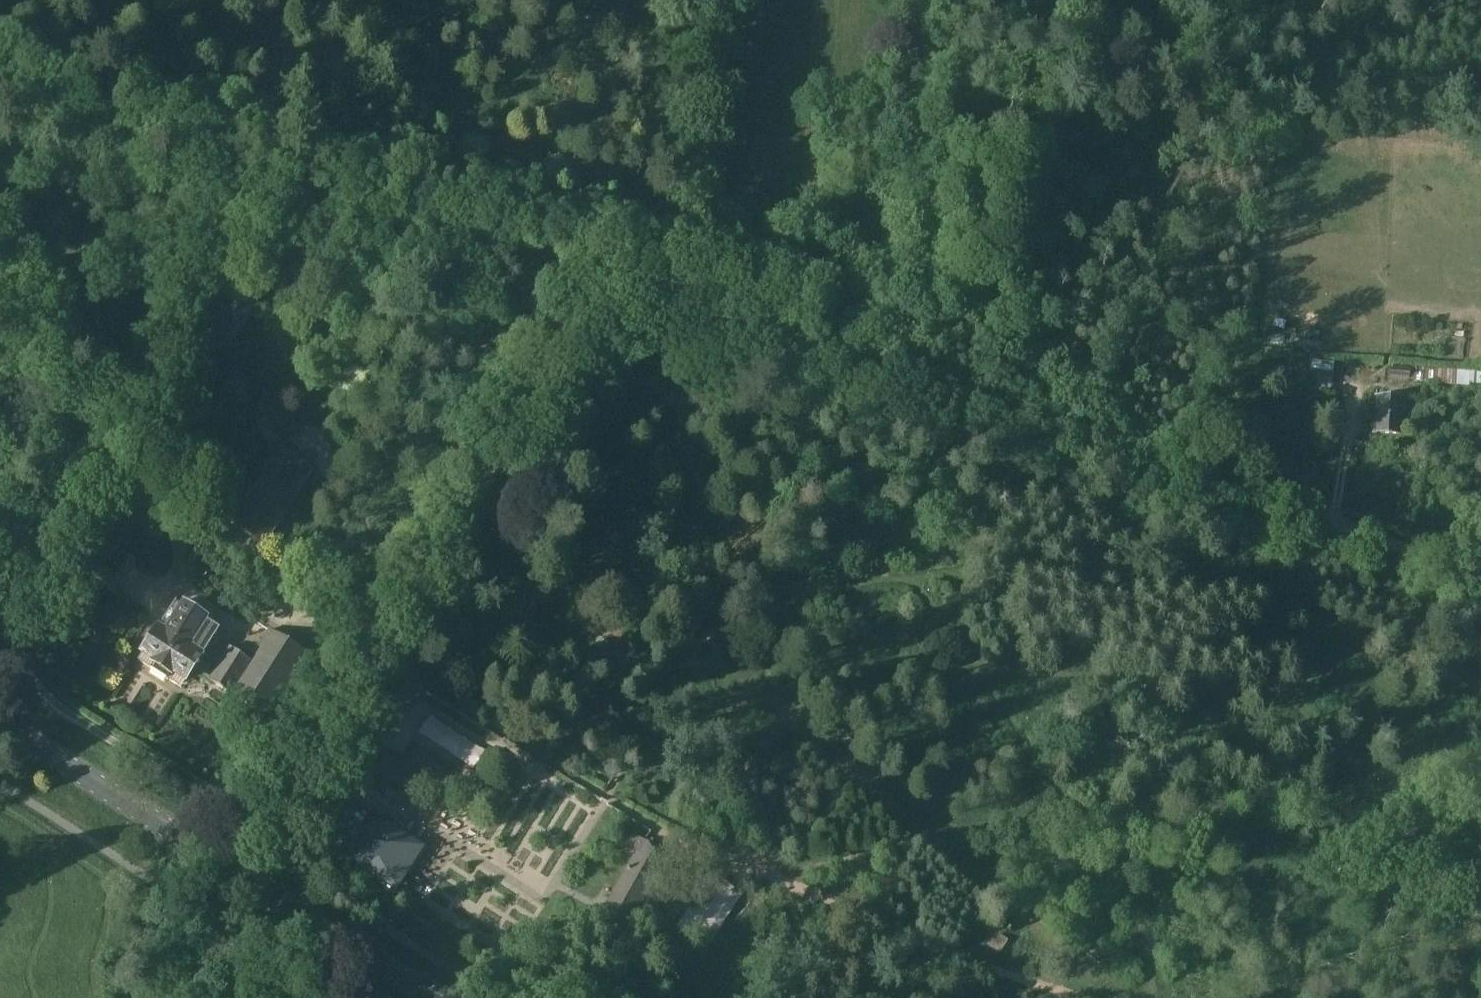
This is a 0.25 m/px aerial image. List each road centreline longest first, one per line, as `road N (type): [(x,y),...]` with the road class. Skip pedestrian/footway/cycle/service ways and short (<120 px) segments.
road 1 (track): [(695,629),(750,658),(786,620),(845,584),(970,583),(1259,612),(1480,687)]
road 2 (track): [(1480,921),(1368,786),(1252,686),(855,654),(831,662),(788,702)]
road 3 (track): [(1072,997),(684,838),(373,653)]
road 4 (track): [(1125,997),(788,702),(750,658),(732,687),(731,716),(764,876)]
road 5 (track): [(609,287),(0,86)]
road 6 (track): [(1480,777),(1368,786),(1219,824),(1023,821),(963,853)]
road 7 (secondary): [(434,997),(0,721)]
road 8 (track): [(1480,579),(1000,407)]
road 9 (track): [(925,583),(1005,666),(1085,775),(1134,886),(1158,958),(1159,997)]
road 10 (track): [(1000,407),(609,287)]
road 11 (track): [(710,321),(716,0)]
road 12 (track): [(609,287),(637,200),(616,67),(637,0)]
road 13 (track): [(73,0),(75,22),(88,29),(276,88)]
road 14 (track): [(950,842),(992,791),(1005,666)]
road 15 (track): [(1480,960),(1307,997)]
road 16 (track): [(287,0),(266,175)]
road 17 (track): [(929,824),(875,850),(764,876)]
road 18 (track): [(1334,530),(1356,384)]

